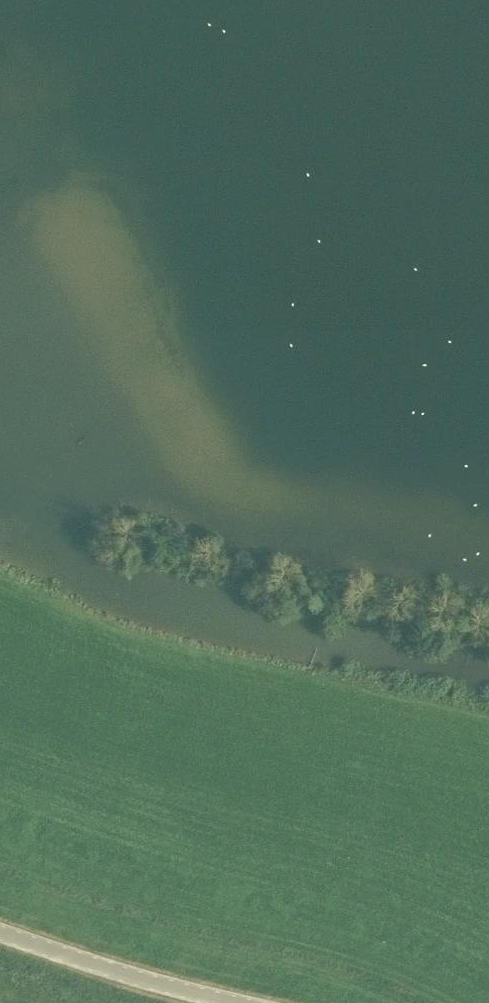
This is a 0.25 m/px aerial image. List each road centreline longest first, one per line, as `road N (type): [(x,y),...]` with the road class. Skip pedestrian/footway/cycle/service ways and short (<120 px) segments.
road 1 (unclassified): [(242,1002),(0,934)]

